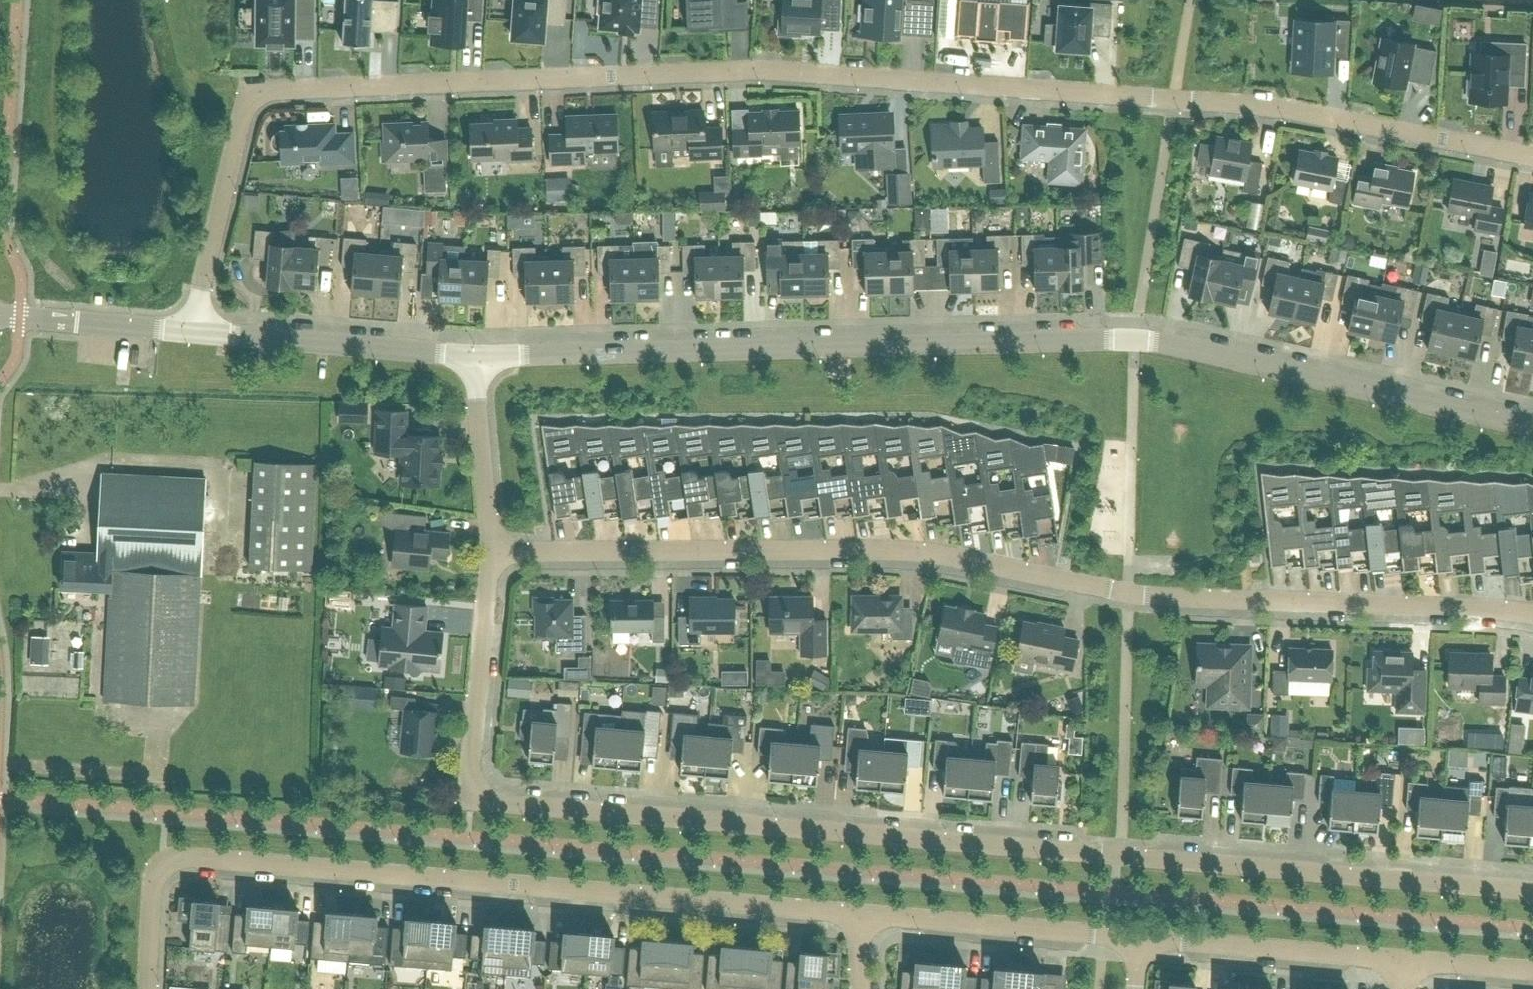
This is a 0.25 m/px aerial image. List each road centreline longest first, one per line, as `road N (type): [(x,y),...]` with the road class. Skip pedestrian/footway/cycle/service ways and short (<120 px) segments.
road 1 (residential): [(192,331),(241,116),(250,102),(269,95),(758,72),(1302,109),(1532,155)]
road 2 (residential): [(1532,890),(469,801),(491,551)]
road 3 (tertiary): [(1532,423),(1137,336),(474,356)]
road 4 (residential): [(1532,613),(1148,596),(885,549),(491,551)]
road 5 (residential): [(856,913),(179,856),(164,860),(155,879),(149,988)]
road 6 (residential): [(1139,937),(856,913)]
road 7 (tertiary): [(474,356),(192,331)]
road 8 (residential): [(1399,959),(1139,937)]
road 9 (residential): [(491,551),(474,356)]
road 10 (tertiary): [(192,331),(0,316)]
road 11 (residential): [(1532,970),(1399,959)]

